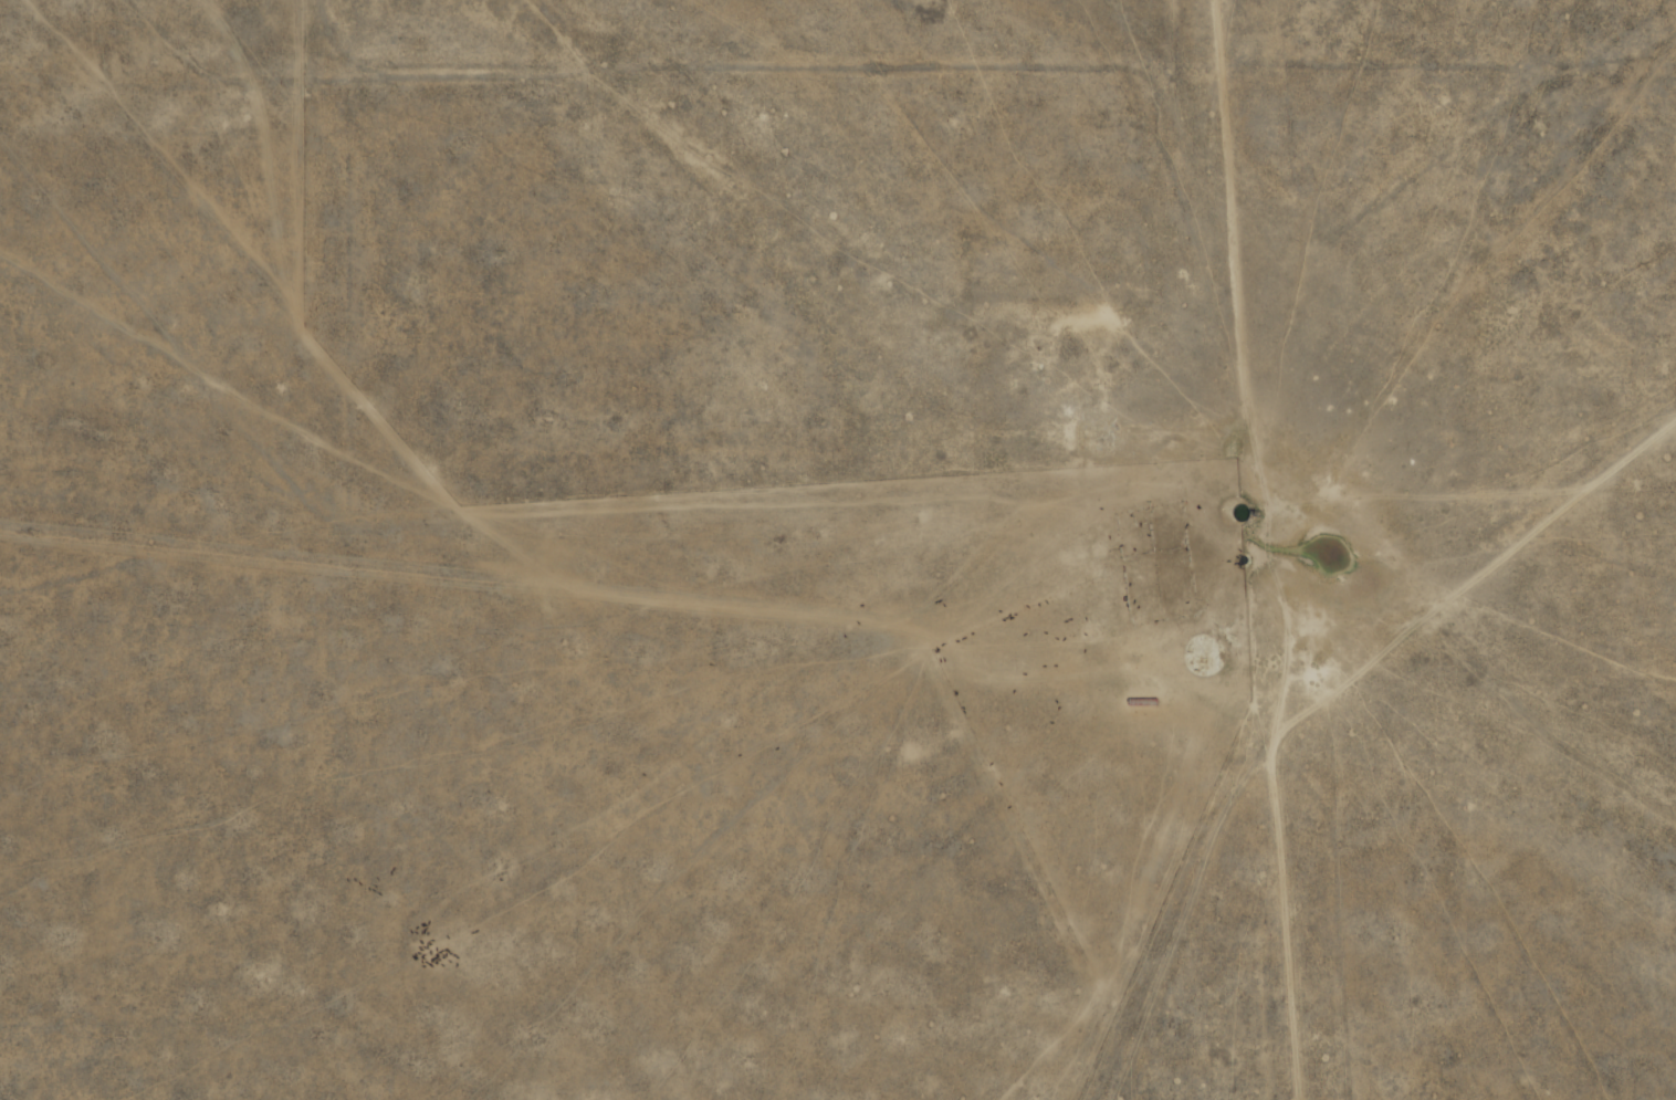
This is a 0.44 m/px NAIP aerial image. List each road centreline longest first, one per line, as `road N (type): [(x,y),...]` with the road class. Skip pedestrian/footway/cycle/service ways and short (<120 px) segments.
road 1 (residential): [(1299,1099),(1285,863),(1250,709)]

